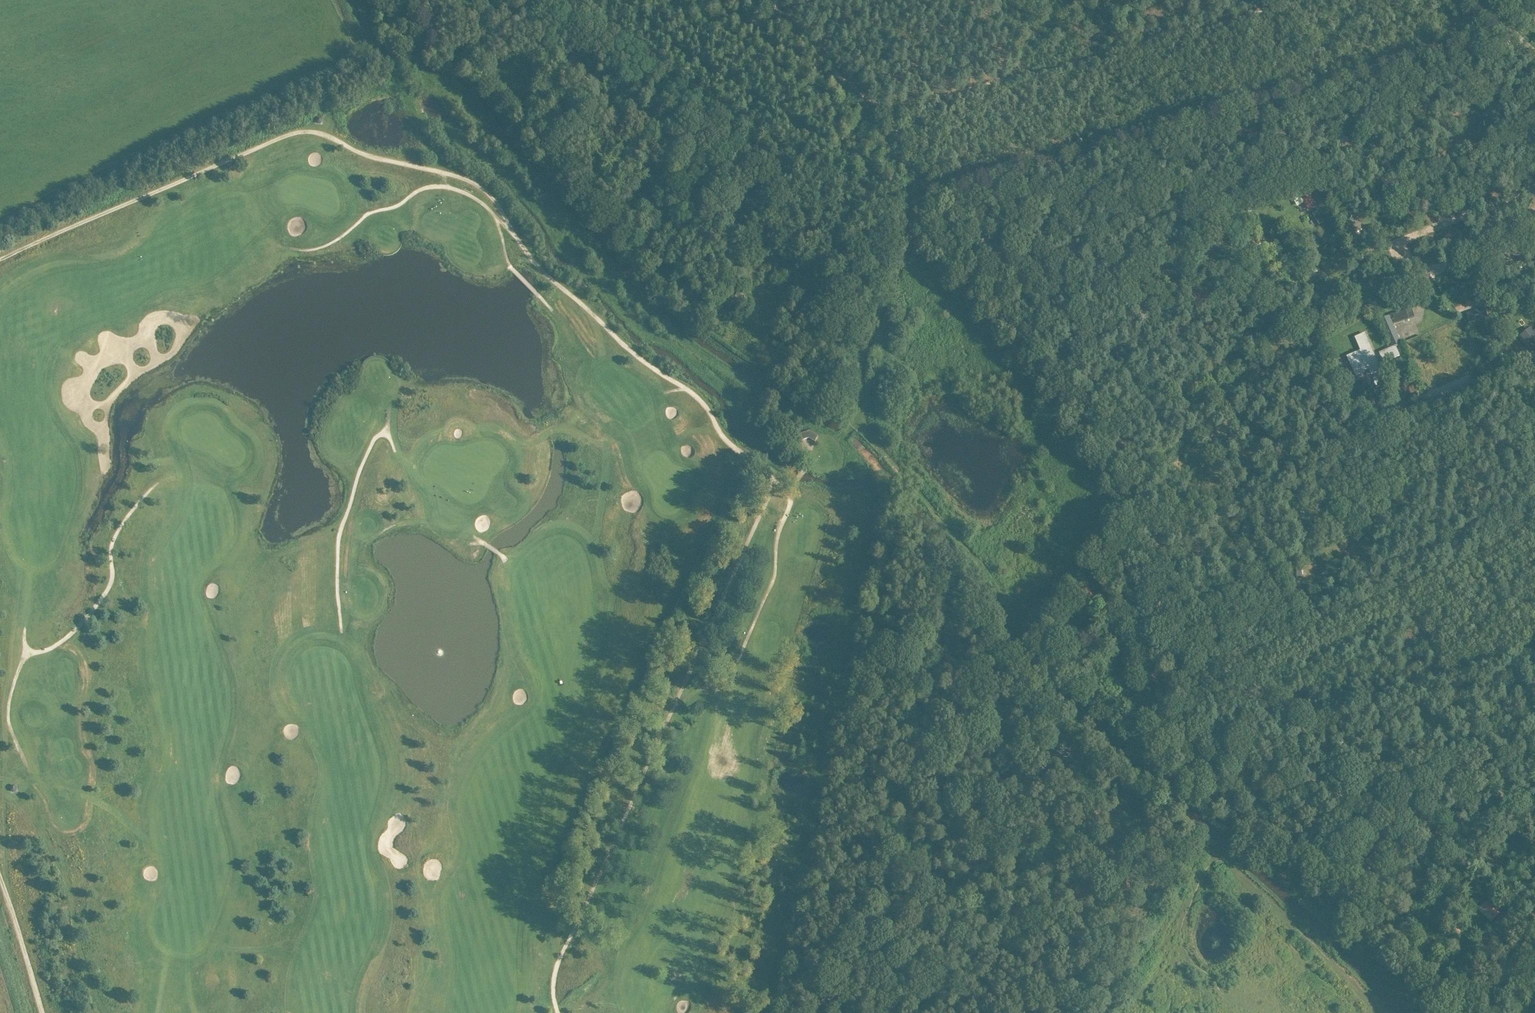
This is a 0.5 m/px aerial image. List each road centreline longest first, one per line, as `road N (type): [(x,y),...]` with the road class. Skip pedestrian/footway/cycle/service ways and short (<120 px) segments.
road 1 (track): [(558,1012),(559,961),(770,496),(771,477),(726,440),(699,399),(628,350),(548,277),(489,194),(464,178),(369,156),(316,132),(292,133),(0,259)]
road 2 (track): [(1298,709),(1226,645),(1061,396),(951,265),(899,216)]
road 3 (track): [(1000,187),(1486,40)]
road 4 (track): [(899,216),(665,66),(587,0)]
road 5 (track): [(1242,664),(1534,531)]
road 6 (track): [(1534,820),(1462,774),(1318,721)]

